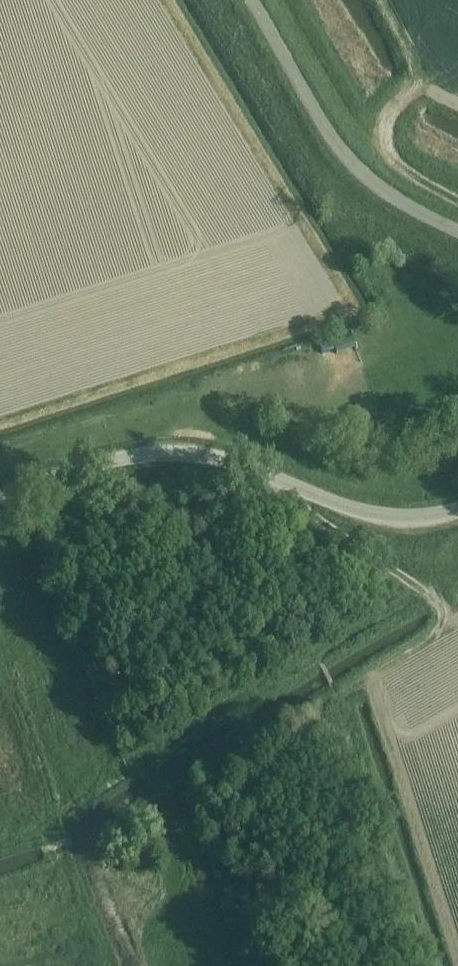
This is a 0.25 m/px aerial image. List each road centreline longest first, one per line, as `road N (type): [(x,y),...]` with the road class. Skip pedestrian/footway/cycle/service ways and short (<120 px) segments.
road 1 (unclassified): [(0,488),(132,452),(251,466),(350,508),(393,516),(457,514)]
road 2 (track): [(345,712),(337,692),(446,621),(426,587),(288,508),(292,483)]
road 3 (track): [(431,596),(132,763)]
road 4 (unclassified): [(457,229),(401,201),(334,142),(252,0)]
road 5 (track): [(430,965),(345,712)]
road 6 (track): [(337,692),(190,787),(182,817),(193,867)]

